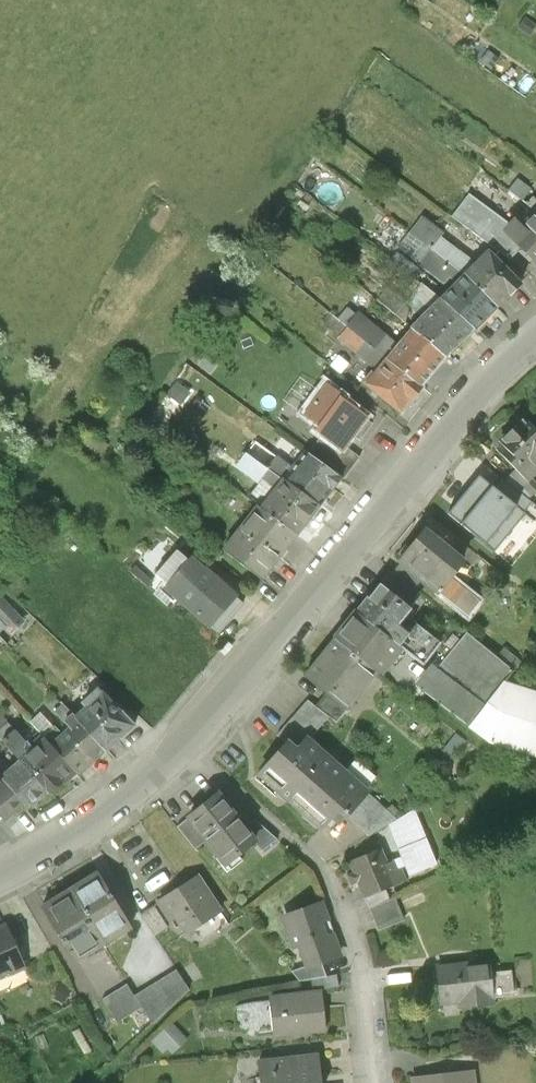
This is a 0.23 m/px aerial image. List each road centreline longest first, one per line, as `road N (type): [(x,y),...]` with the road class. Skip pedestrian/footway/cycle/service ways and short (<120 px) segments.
road 1 (tertiary): [(535,334),(477,385),(191,735)]
road 2 (residential): [(375,1082),(361,968),(337,897),(311,856),(191,735)]
road 3 (tertiary): [(191,735),(94,812),(0,869)]

